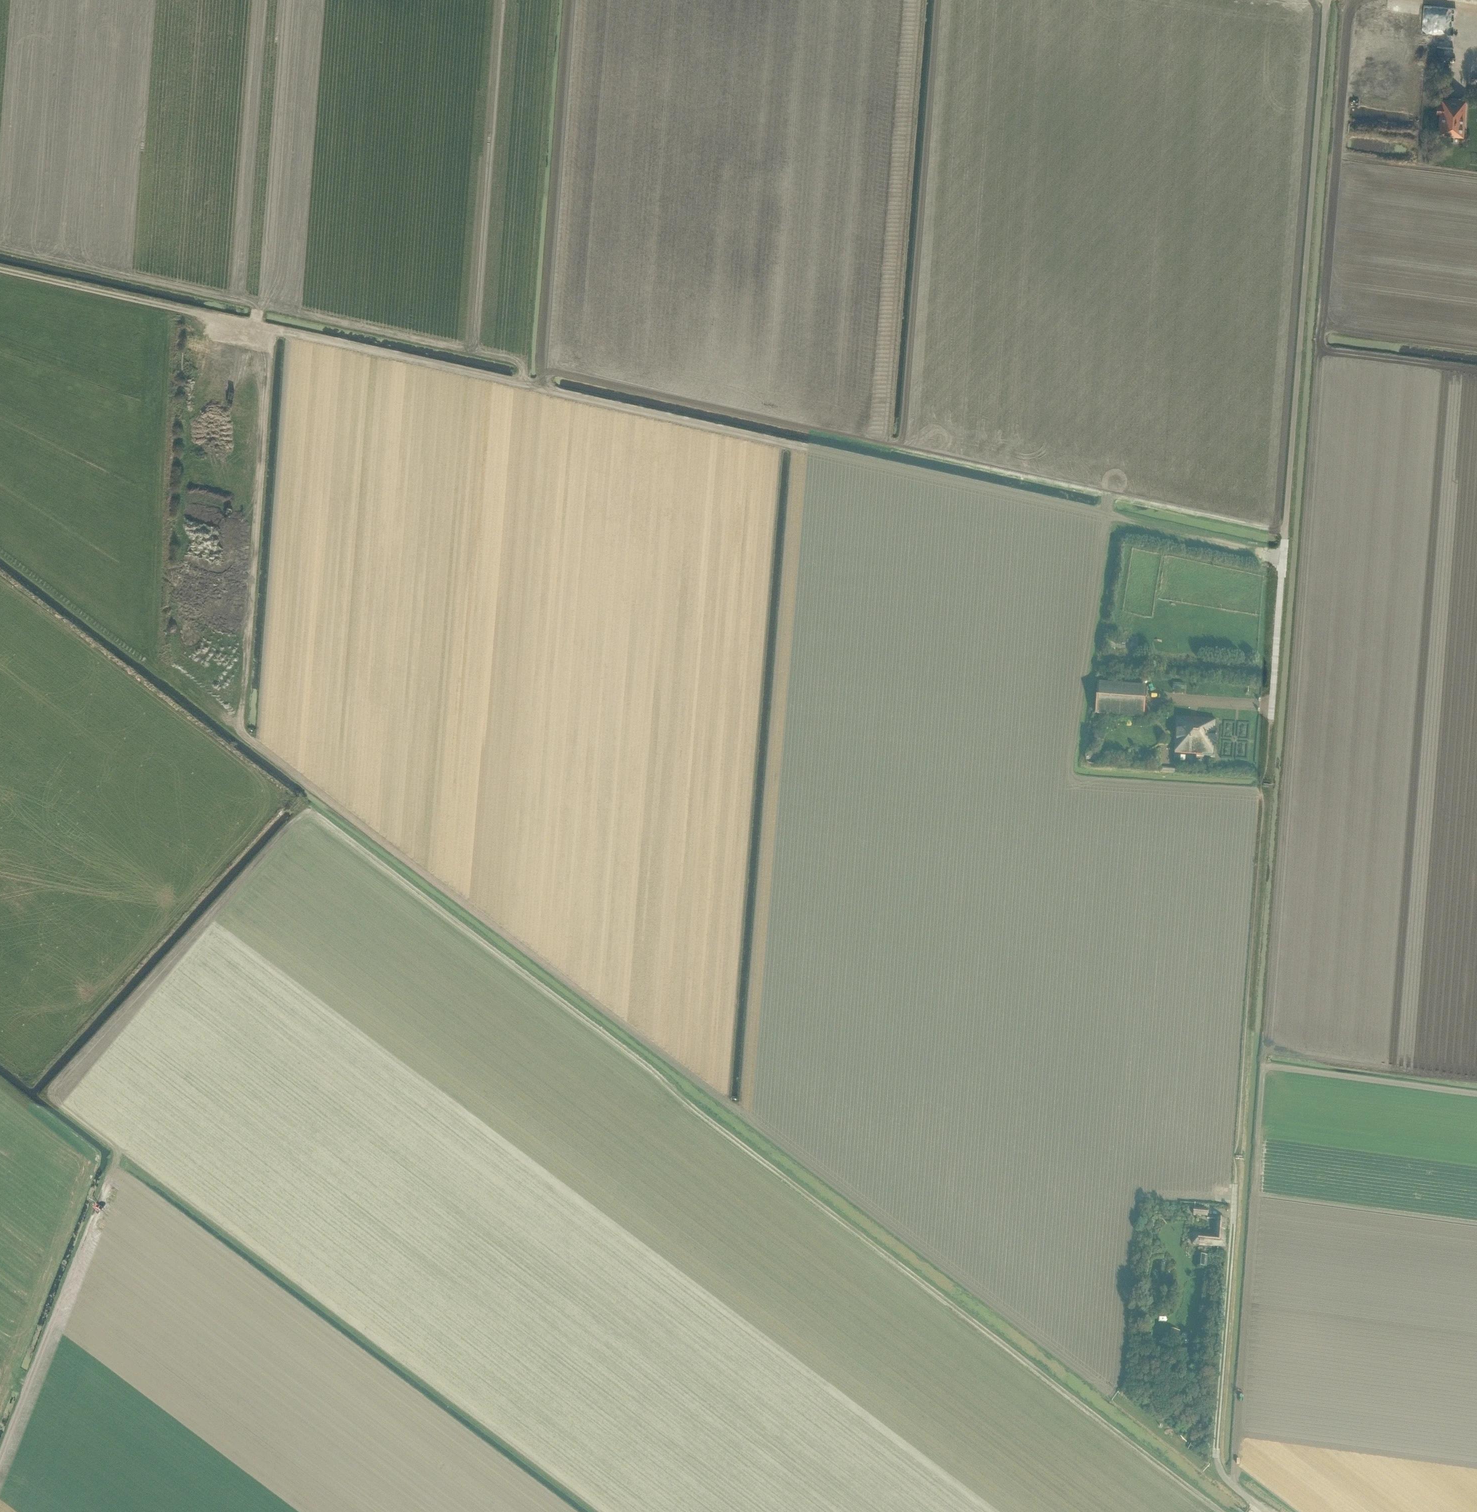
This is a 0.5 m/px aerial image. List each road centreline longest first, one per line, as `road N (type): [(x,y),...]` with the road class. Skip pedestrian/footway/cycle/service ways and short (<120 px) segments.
road 1 (track): [(1226,1511),(313,809),(299,813),(52,1086),(51,1098),(119,1151),(0,1457)]
road 2 (track): [(1236,1197),(1149,1192),(1131,1202),(1118,1381),(1108,1392),(245,734),(239,718),(272,327)]
road 3 (track): [(0,246),(518,359),(526,382),(556,369),(1108,491)]
road 4 (track): [(1105,513),(779,437),(725,1101)]
road 5 (track): [(1239,1157),(1285,529)]
road 6 (unclassified): [(1285,529),(1326,0)]
road 7 (track): [(779,437),(272,327)]
road 8 (track): [(1266,793),(1065,778),(1105,513)]
road 9 (unclassified): [(1267,1511),(1226,1483),(1214,1447),(1239,1157)]
road 10 (track): [(241,724),(0,549)]
road 11 (track): [(255,324),(0,269)]
road 12 (track): [(1105,513),(1108,491),(1285,529)]
road 13 (track): [(1283,557),(1105,513)]
road 14 (track): [(1226,1483),(1108,1392)]

